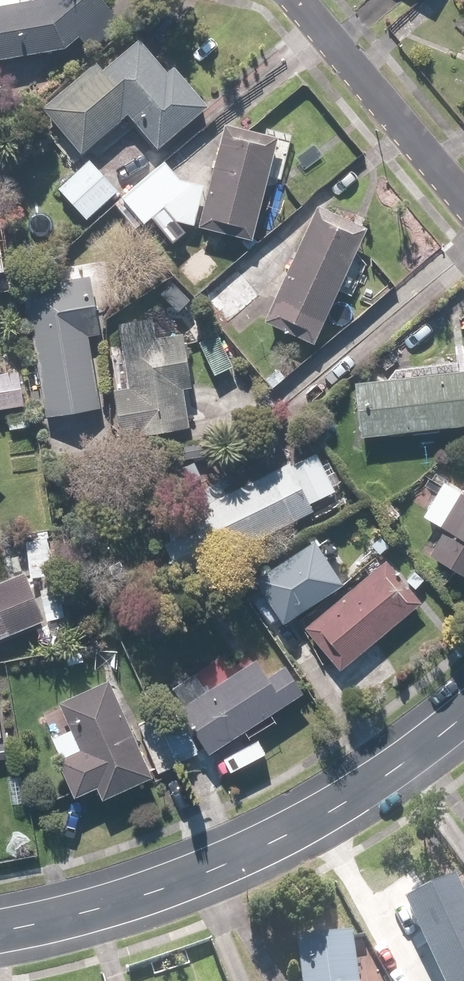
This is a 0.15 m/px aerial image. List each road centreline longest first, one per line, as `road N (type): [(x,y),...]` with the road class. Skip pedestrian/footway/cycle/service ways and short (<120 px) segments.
road 1 (residential): [(463,716),(347,797),(225,863),(140,895),(0,928)]
road 2 (residential): [(463,201),(286,0)]

